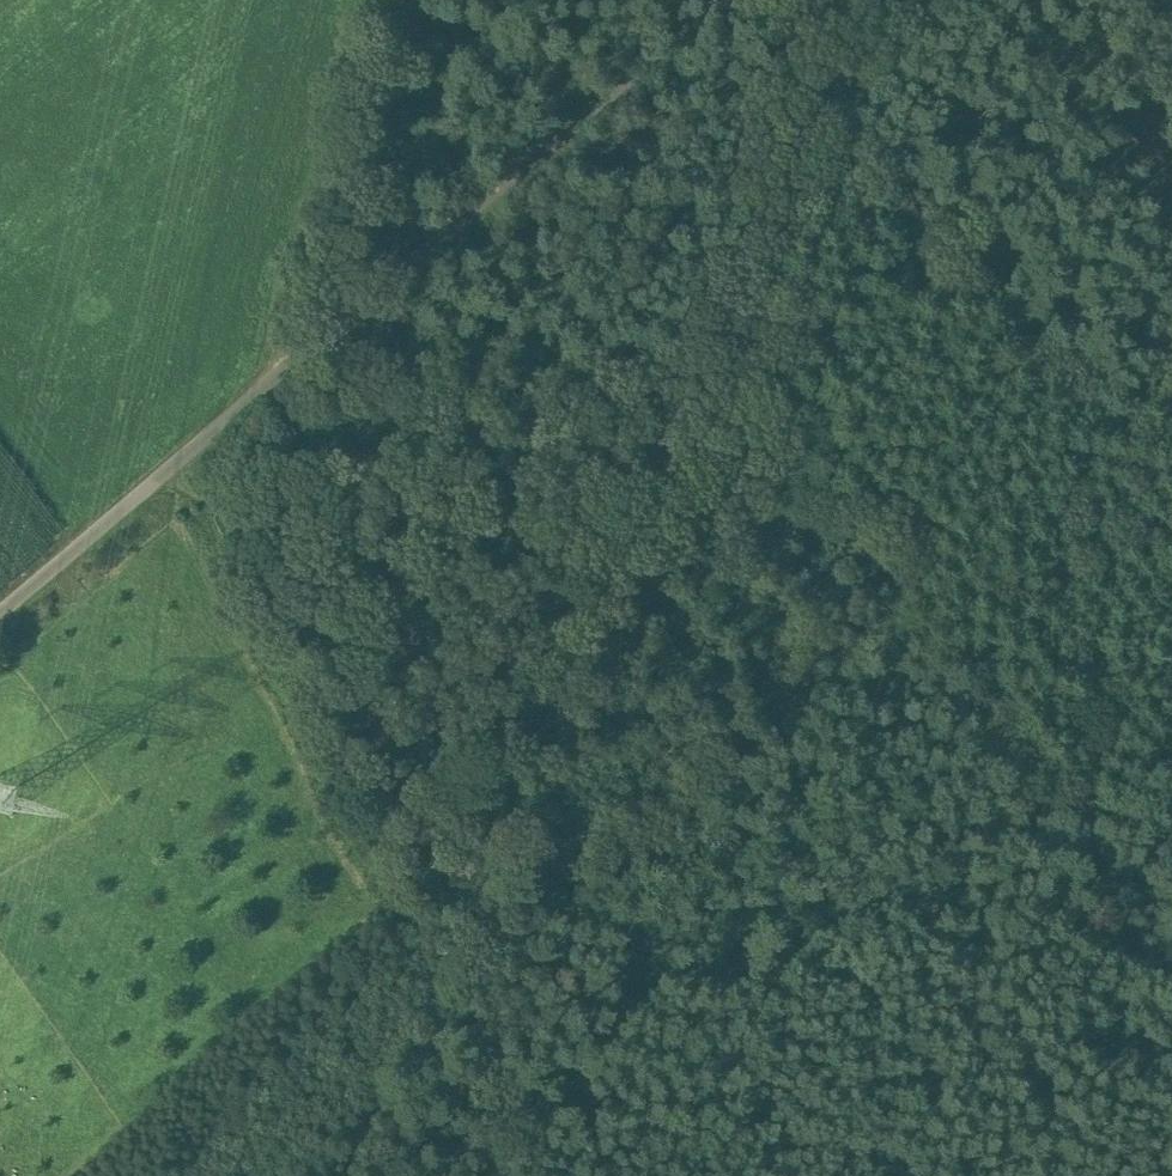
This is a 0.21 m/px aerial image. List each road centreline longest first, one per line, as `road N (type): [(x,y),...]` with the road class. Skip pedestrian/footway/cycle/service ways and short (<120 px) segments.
road 1 (unclassified): [(0,605),(709,0)]

